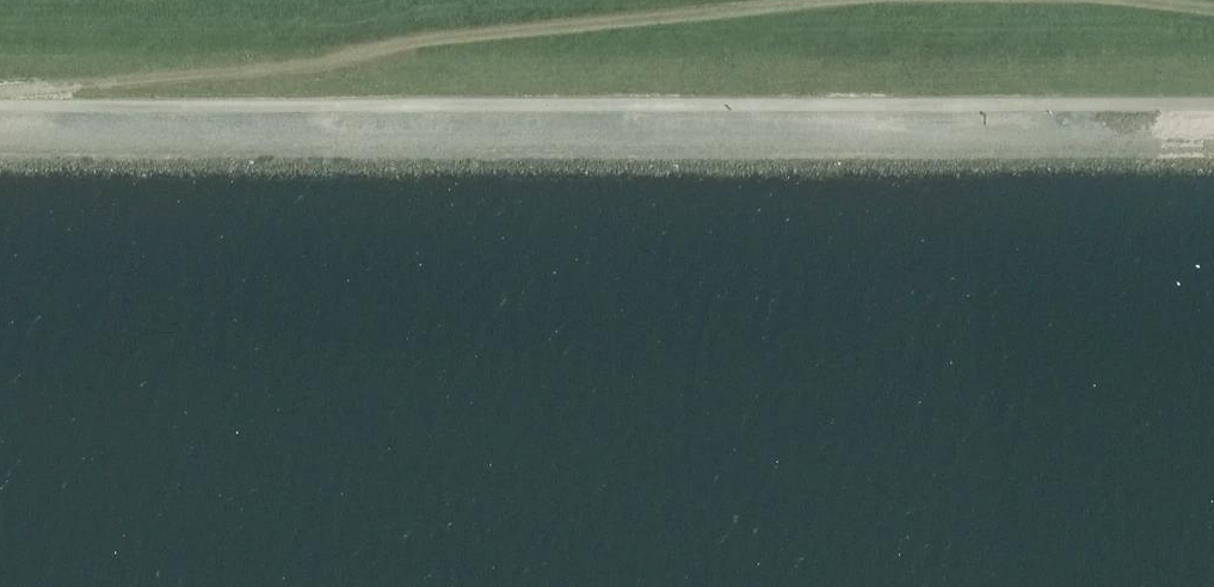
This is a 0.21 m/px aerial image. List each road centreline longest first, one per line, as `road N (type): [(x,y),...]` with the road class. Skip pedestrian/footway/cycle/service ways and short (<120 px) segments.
road 1 (unclassified): [(0,107),(1213,105)]
road 2 (track): [(0,91),(292,68),(453,37),(835,0)]

